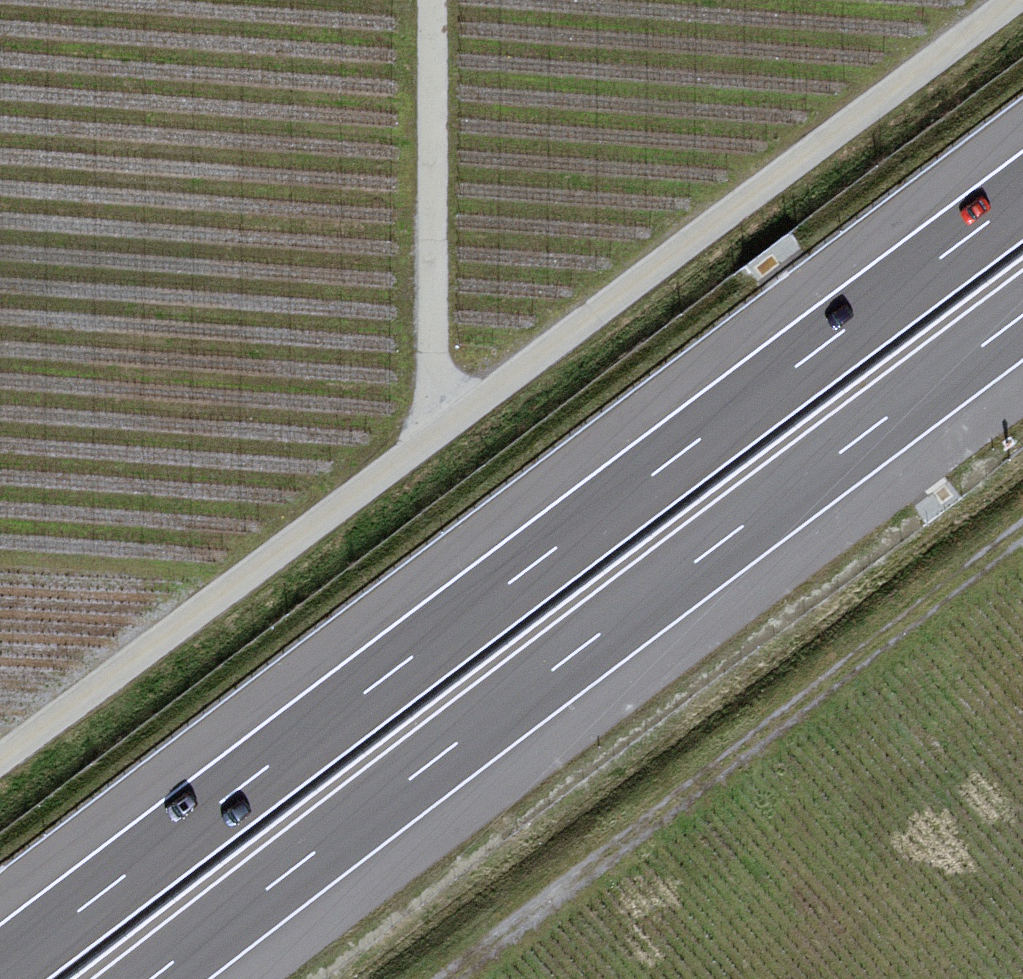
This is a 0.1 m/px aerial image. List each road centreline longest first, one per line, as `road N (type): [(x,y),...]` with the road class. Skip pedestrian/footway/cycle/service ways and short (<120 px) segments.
road 1 (motorway): [(1022,195),(0,969)]
road 2 (track): [(1015,0),(0,760)]
road 3 (motorway): [(154,978),(1022,319)]
road 4 (track): [(1022,532),(447,978)]
road 5 (track): [(430,0),(432,369),(438,404),(452,422)]

